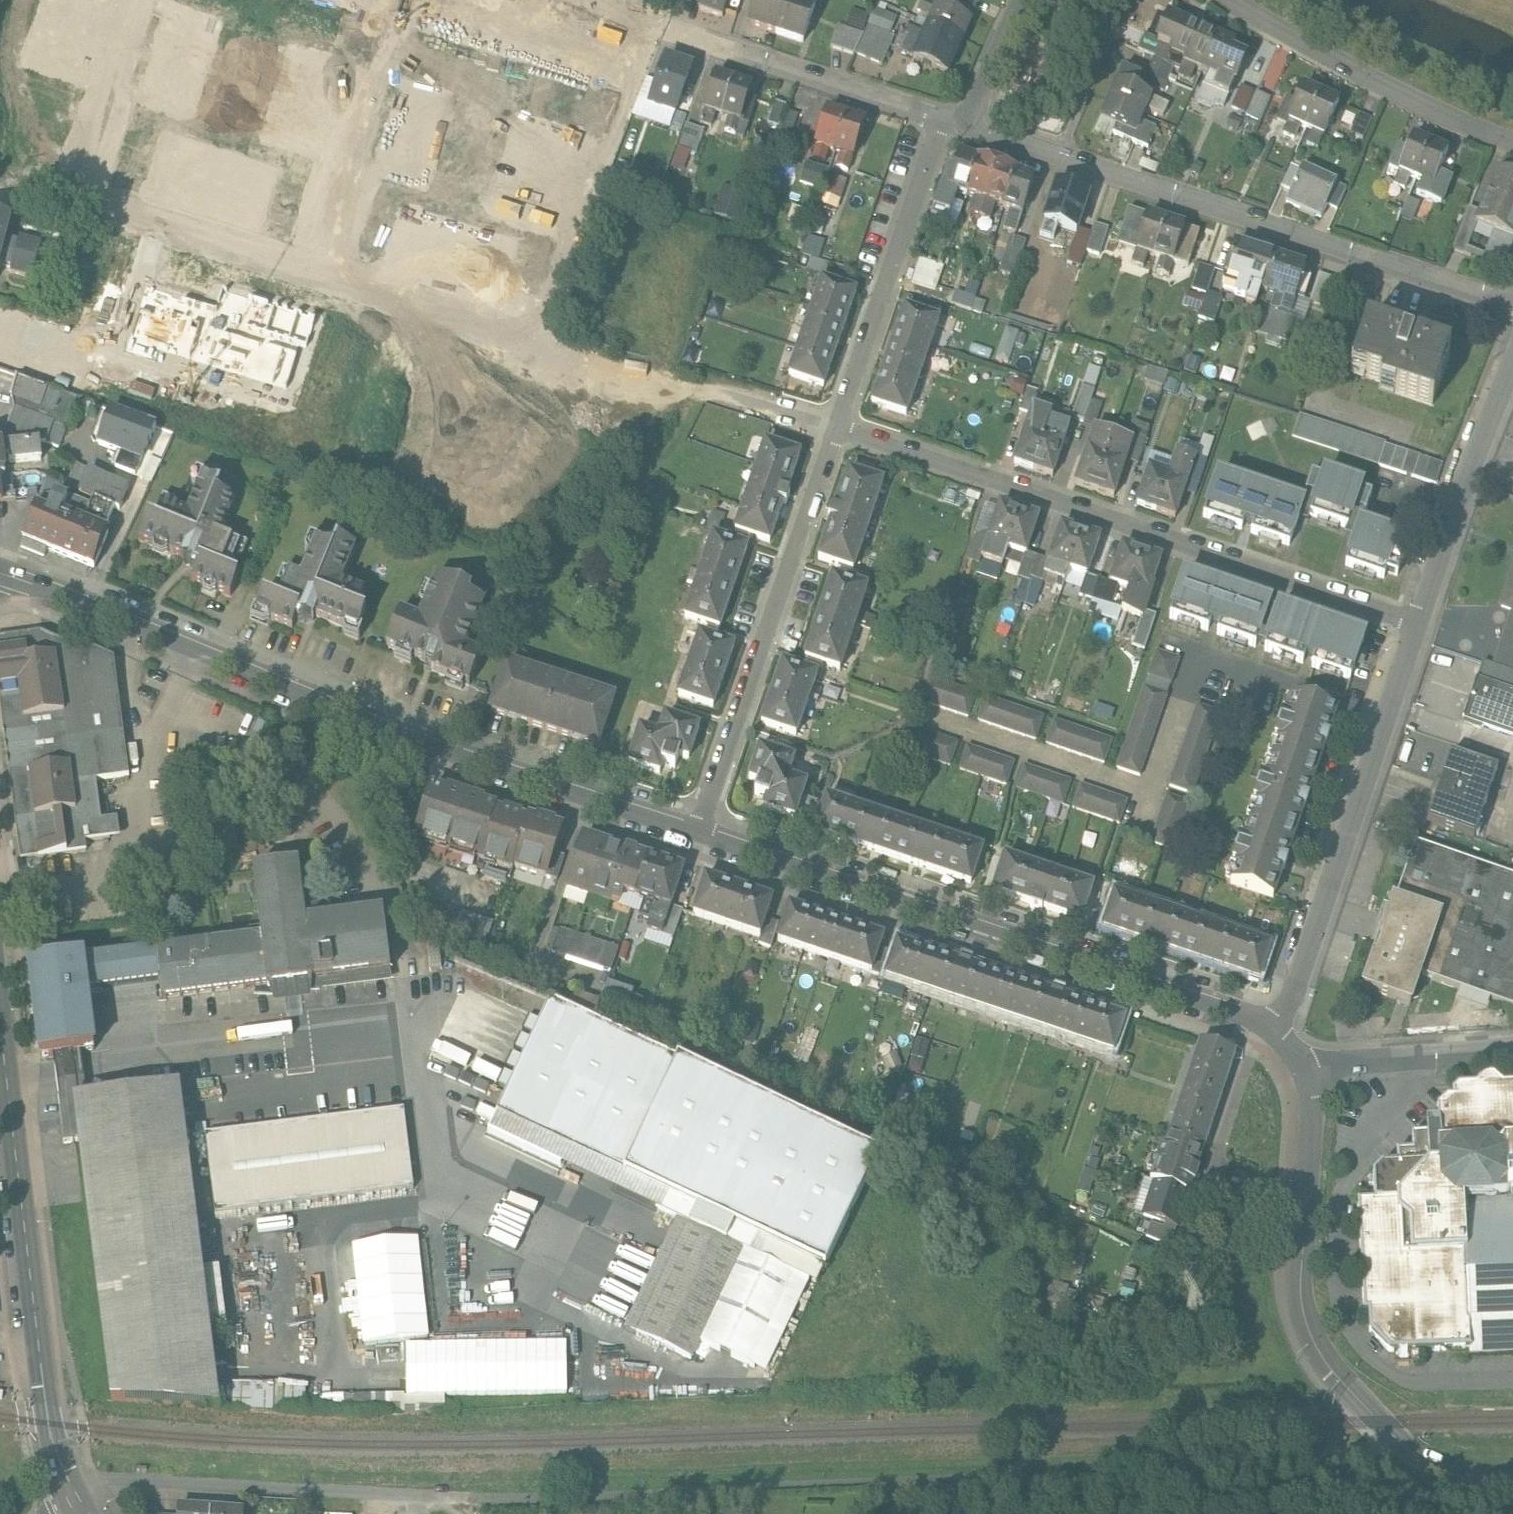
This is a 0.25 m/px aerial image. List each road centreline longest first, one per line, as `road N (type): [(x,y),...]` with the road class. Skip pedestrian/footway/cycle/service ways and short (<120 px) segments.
road 1 (residential): [(0,566),(696,828)]
road 2 (residential): [(839,423),(1419,620)]
road 3 (residential): [(696,828),(1274,1028)]
road 4 (residential): [(955,120),(1512,307)]
road 5 (secondary): [(0,1005),(48,1422),(73,1496)]
road 6 (residential): [(1419,620),(1291,997),(1274,1028)]
road 7 (residential): [(839,423),(696,828)]
road 8 (residential): [(73,1496),(105,1477),(476,1496)]
road 9 (unclassified): [(1307,1234),(1308,1322),(1328,1360),(1430,1448),(1467,1461),(1512,1464)]
road 10 (residential): [(535,338),(640,9)]
road 11 (residential): [(940,115),(839,423)]
road 12 (residential): [(839,423),(535,338)]
road 13 (residential): [(1233,0),(1359,74),(1512,141)]
road 14 (residential): [(307,272),(394,0)]
road 15 (residential): [(671,21),(940,115)]
road 16 (residential): [(1512,362),(1419,620)]
road 17 (residential): [(535,338),(307,272)]
road 18 (residential): [(307,272),(84,207)]
road 19 (residential): [(84,207),(151,0)]
road 20 (residential): [(1305,1069),(1512,1053)]
road 21 (residential): [(1305,1069),(1312,1115),(1307,1234)]
road 22 (residential): [(955,120),(1008,0)]

